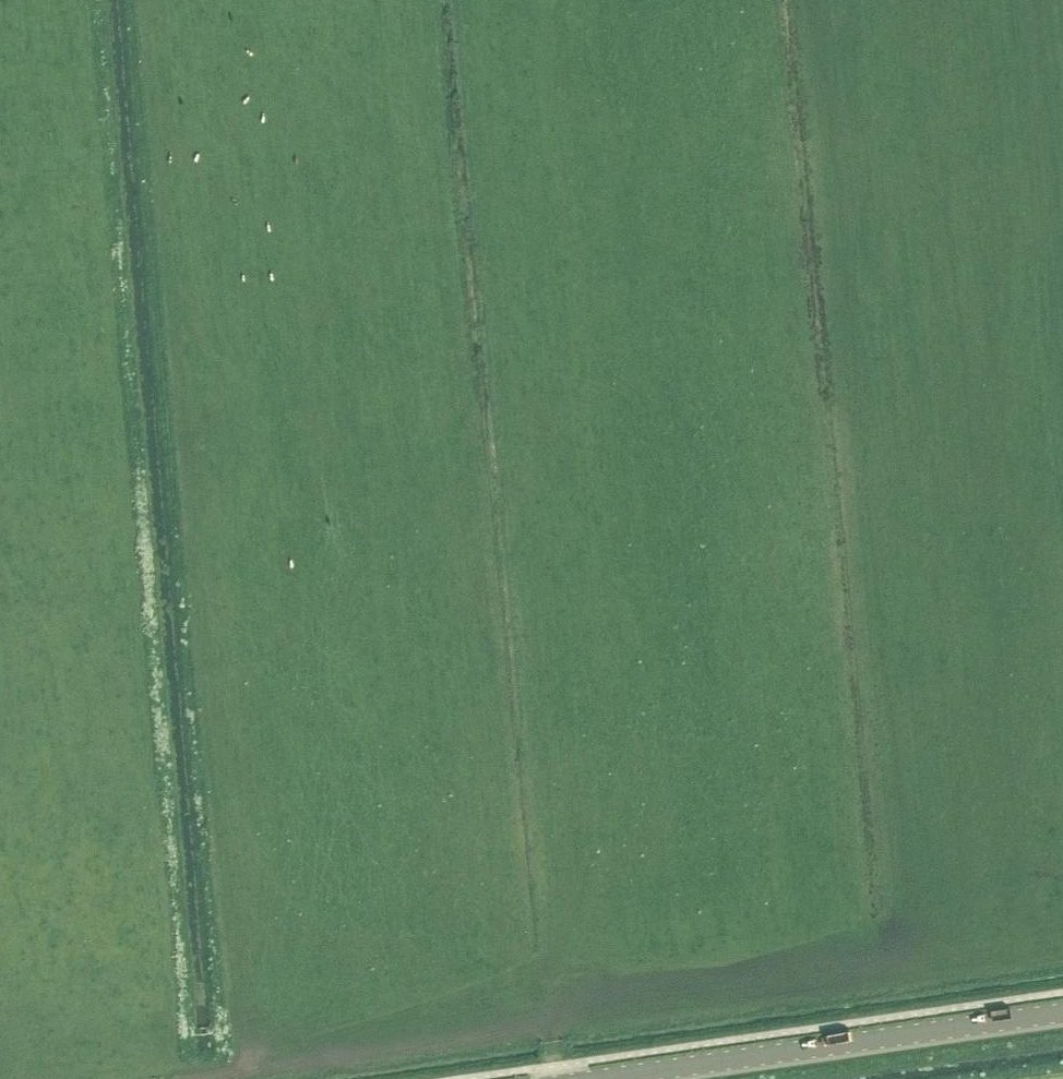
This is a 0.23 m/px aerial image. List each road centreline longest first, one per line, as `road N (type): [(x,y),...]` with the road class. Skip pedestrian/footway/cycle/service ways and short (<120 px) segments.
road 1 (tertiary): [(587,1078),(1062,1013)]

